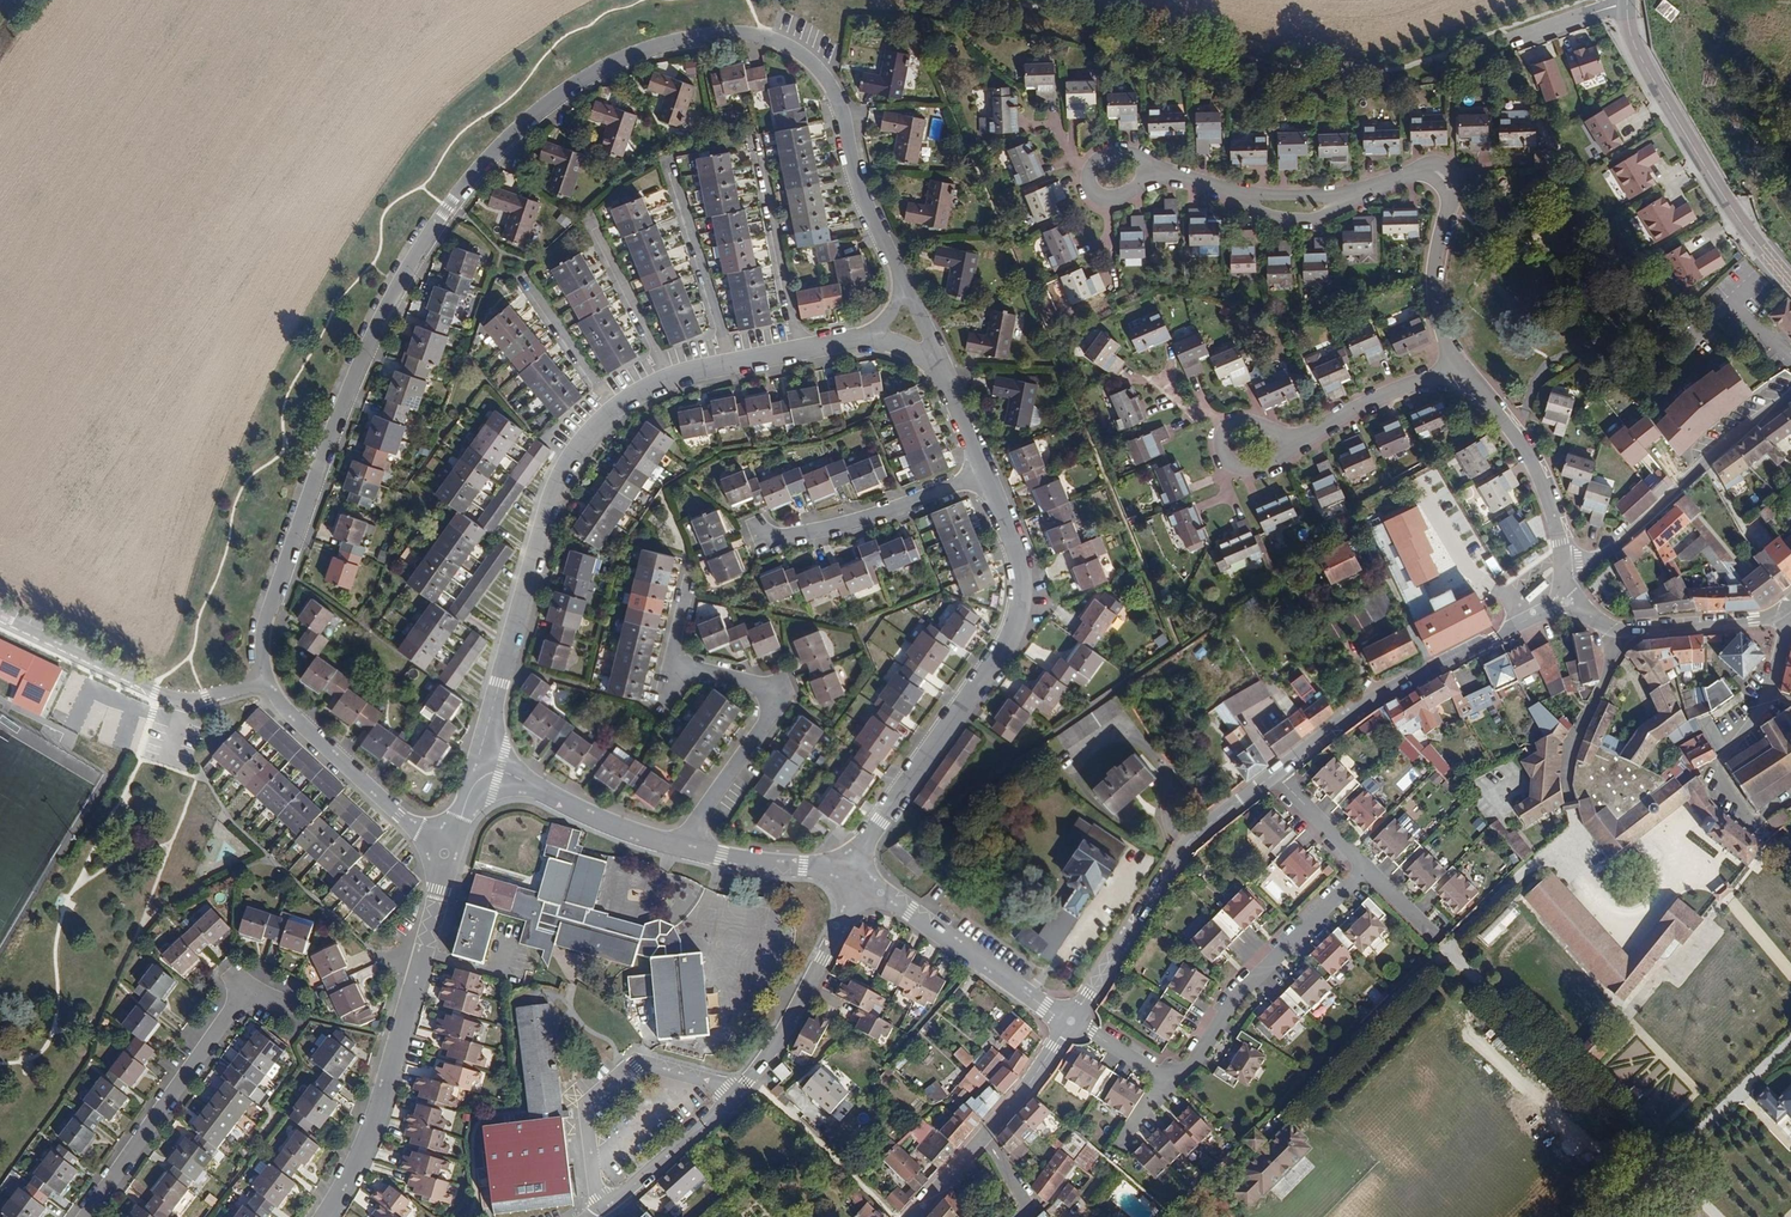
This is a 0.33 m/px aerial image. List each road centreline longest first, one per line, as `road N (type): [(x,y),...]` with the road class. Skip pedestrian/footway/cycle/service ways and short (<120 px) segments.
road 1 (residential): [(265,681),(260,639),(275,585),(375,325),(425,239),(490,152),(546,100),(614,59),(677,39),(770,39),(800,55),(841,107),(859,185),(907,288)]
road 2 (residential): [(1105,176),(1153,174),(1245,195),(1342,196),(1425,170),(1439,174),(1449,189),(1434,281),(1438,328),(1454,371)]
road 3 (residential): [(987,474),(1022,576),(1013,635),(880,822),(858,883)]
road 4 (residential): [(479,763),(553,488),(579,441),(612,408)]
road 5 (residential): [(324,1216),(376,1115),(438,905),(444,854)]
road 6 (residential): [(687,844),(769,717),(772,691),(669,666),(687,582)]
road 7 (secondary): [(1568,600),(1373,698),(1277,772)]
road 8 (tertiary): [(1790,282),(1724,198),(1650,75),(1629,30),(1626,0)]
road 9 (secondary): [(1277,772),(1188,841),(1070,1021)]
road 10 (residential): [(288,1014),(245,992),(86,1216)]
road 11 (residential): [(1167,1079),(1195,1058),(1238,994),(1365,868)]
road 12 (secondary): [(1790,391),(1602,558),(1564,556)]
road 13 (residential): [(265,681),(199,702),(154,694),(0,621)]
road 14 (residential): [(742,1089),(638,1060),(587,1105),(599,1212)]
road 15 (residential): [(1070,1021),(858,883)]
road 16 (residential): [(444,854),(284,713),(265,681)]
road 17 (track): [(1614,1216),(1790,1042)]
road 18 (residential): [(742,1089),(769,1061),(858,883)]
road 19 (residential): [(987,474),(849,524),(762,539)]
road 20 (residential): [(1454,371),(1288,445),(1245,444)]
road 21 (residential): [(687,844),(629,833),(479,763)]
road 22 (residential): [(1454,371),(1547,488),(1564,556)]
road 23 (residential): [(756,144),(796,350)]
road 24 (residential): [(674,174),(729,362)]
road 25 (residential): [(599,1212),(742,1089)]
road 26 (residential): [(858,883),(687,844)]
road 27 (residential): [(1568,799),(1568,759),(1618,634)]
road 28 (residential): [(596,229),(668,378)]
road 29 (secondary): [(1618,634),(1780,616)]
road 30 (residential): [(1771,699),(1718,772),(1751,817),(1763,817)]
road 31 (residential): [(522,280),(612,408)]
road 32 (secondary): [(1070,1021),(988,1138)]
road 33 (residential): [(1277,772),(1365,868)]
road 34 (residential): [(940,356),(987,474)]

